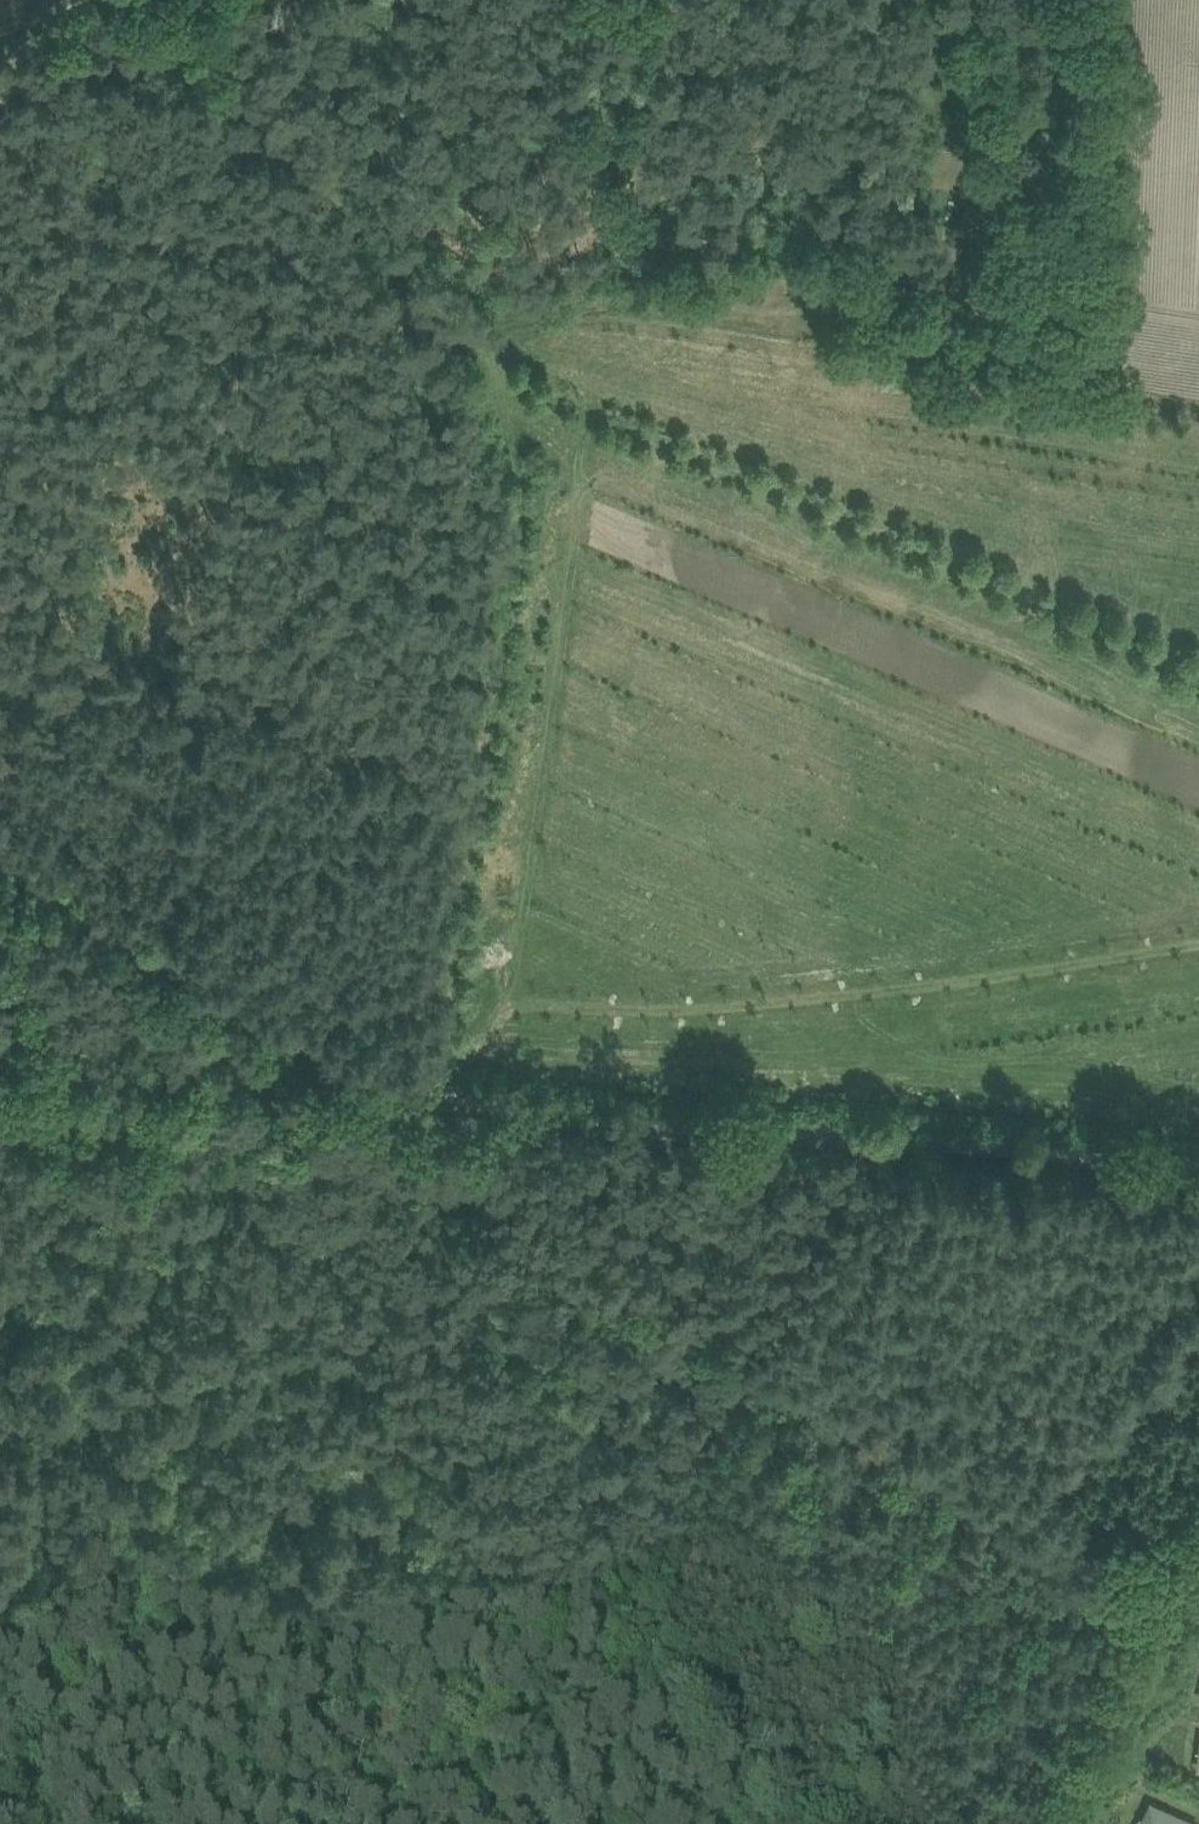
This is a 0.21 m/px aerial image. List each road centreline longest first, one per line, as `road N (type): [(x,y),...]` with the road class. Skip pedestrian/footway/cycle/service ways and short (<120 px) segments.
road 1 (unclassified): [(1198,1178),(1030,1152),(641,1130),(497,1106),(331,1050),(275,1022),(0,849)]
road 2 (track): [(1056,1823),(1198,1574)]

